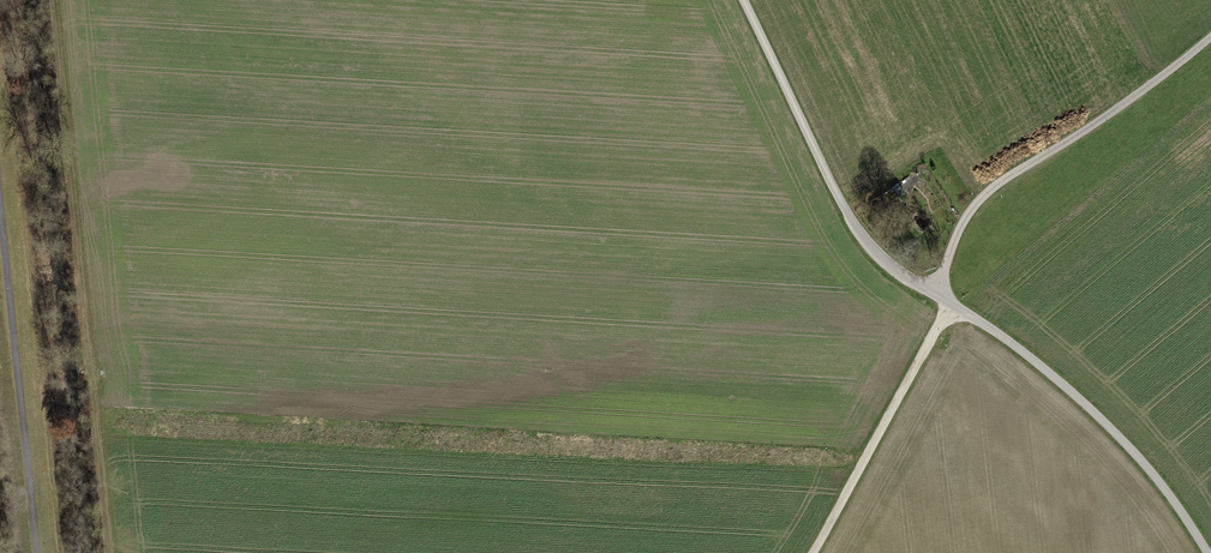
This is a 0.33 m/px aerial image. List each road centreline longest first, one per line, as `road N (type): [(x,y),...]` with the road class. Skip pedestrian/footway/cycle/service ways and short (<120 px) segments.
road 1 (track): [(54,0),(114,552)]
road 2 (unclassified): [(1210,32),(1100,119),(990,183),(952,235),(942,274),(948,305)]
road 3 (unclassified): [(743,0),(861,234),(891,269),(948,305)]
road 4 (unclassified): [(948,305),(1067,388),(1129,446),(1207,552)]
road 5 (track): [(0,241),(37,552)]
road 6 (track): [(948,305),(809,552)]

